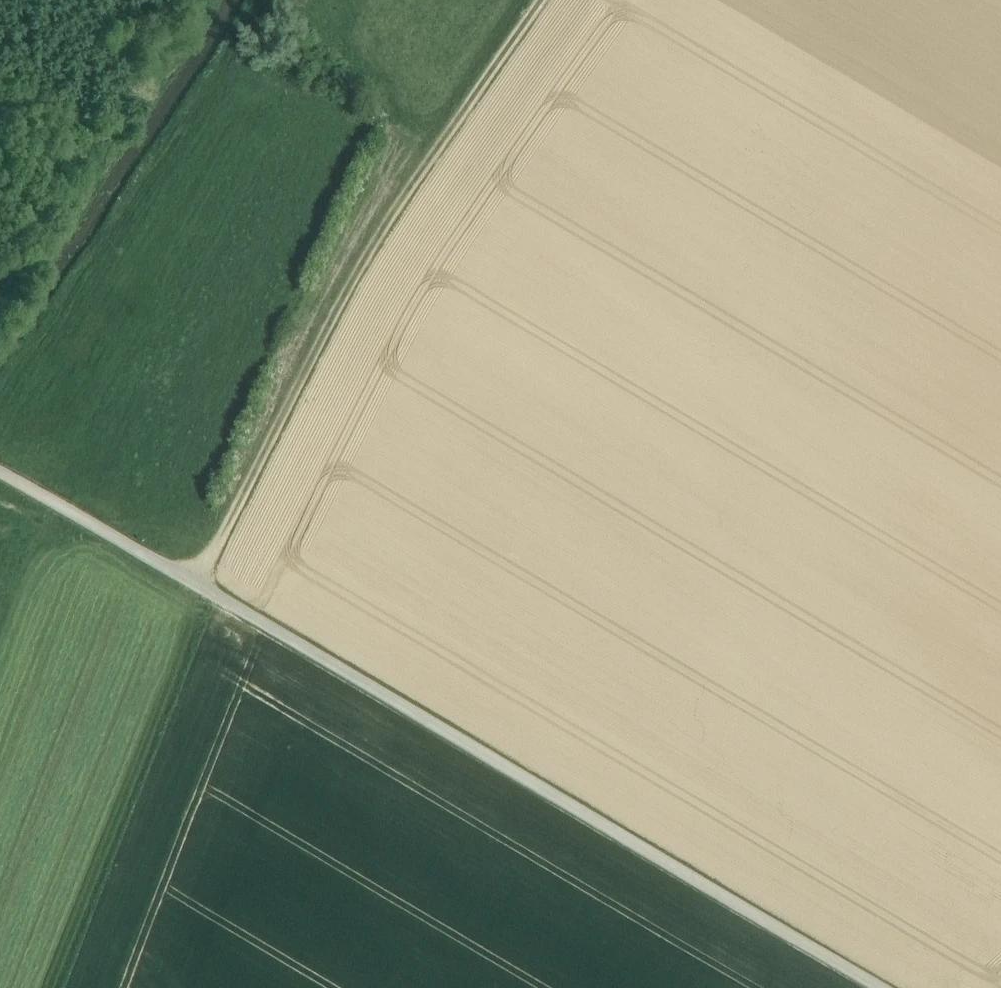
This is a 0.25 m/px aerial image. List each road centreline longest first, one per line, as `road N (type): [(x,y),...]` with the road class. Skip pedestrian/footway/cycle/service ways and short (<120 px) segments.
road 1 (unclassified): [(0,474),(875,987)]
road 2 (track): [(197,585),(380,235),(543,0)]

